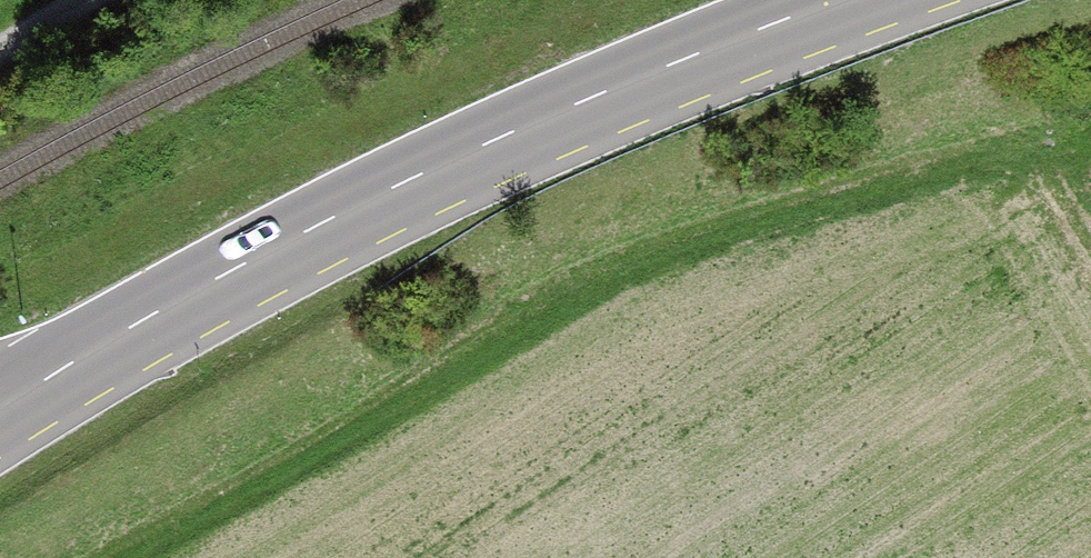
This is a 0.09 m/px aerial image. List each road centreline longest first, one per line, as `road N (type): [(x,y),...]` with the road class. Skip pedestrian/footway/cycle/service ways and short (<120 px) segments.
road 1 (track): [(144,557),(569,304),(1000,142)]
road 2 (secondary): [(0,405),(231,271),(500,138),(839,0)]

